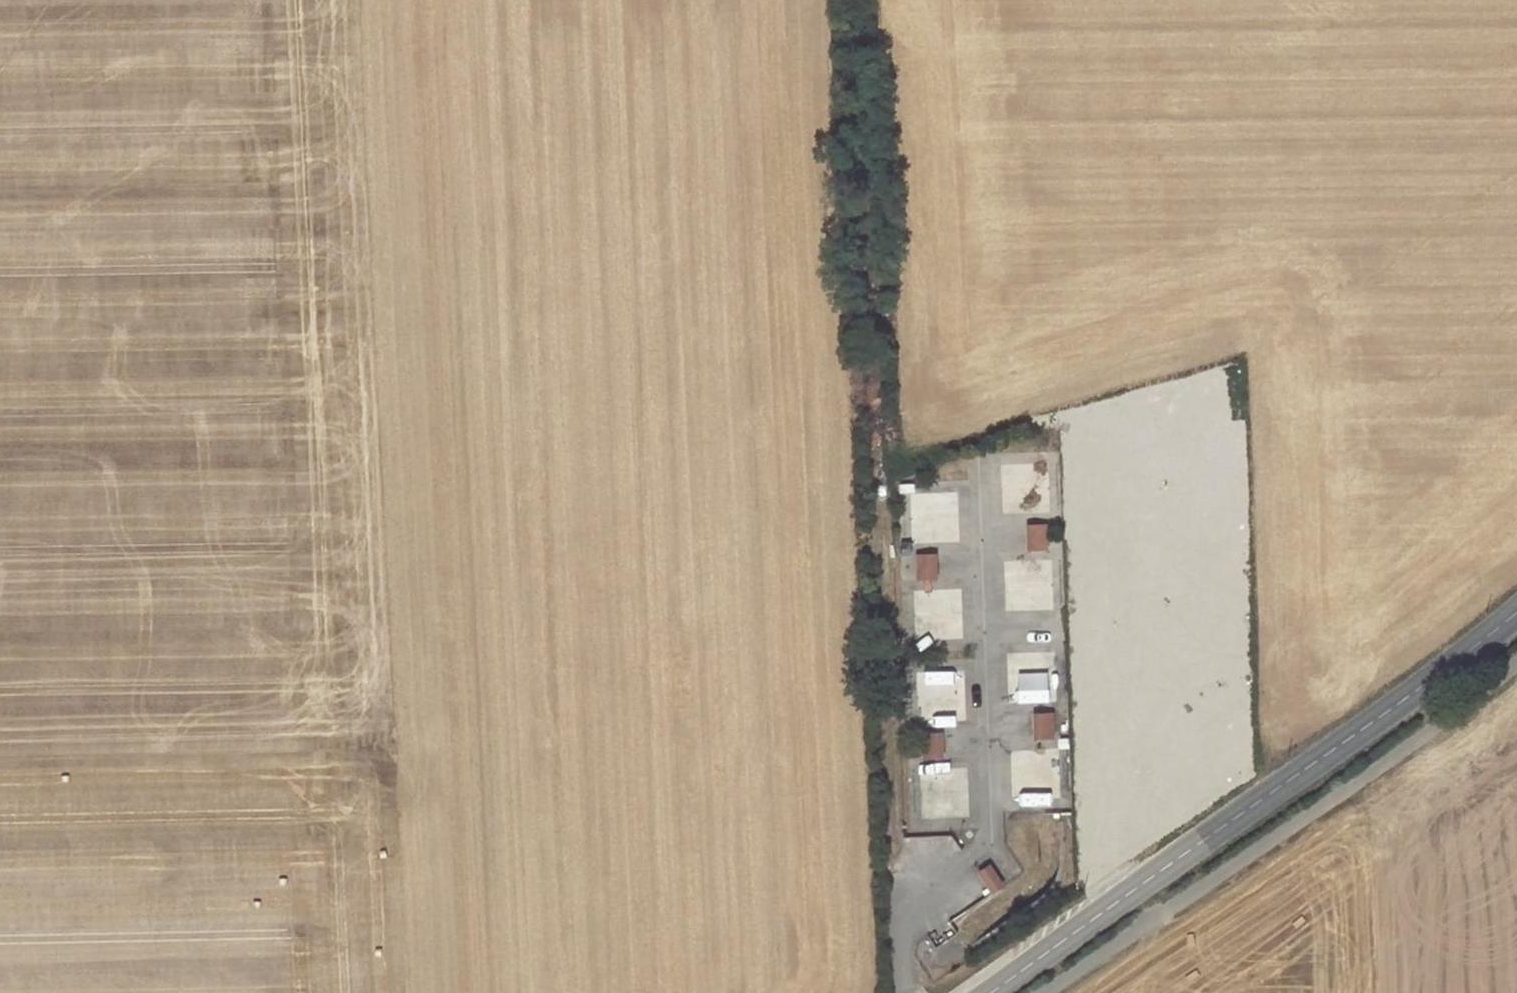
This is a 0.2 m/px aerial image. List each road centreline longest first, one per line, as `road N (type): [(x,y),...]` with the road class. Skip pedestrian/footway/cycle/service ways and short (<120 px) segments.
road 1 (tertiary): [(989,992),(1389,712),(1516,611)]
road 2 (track): [(905,937),(886,832),(876,479)]

